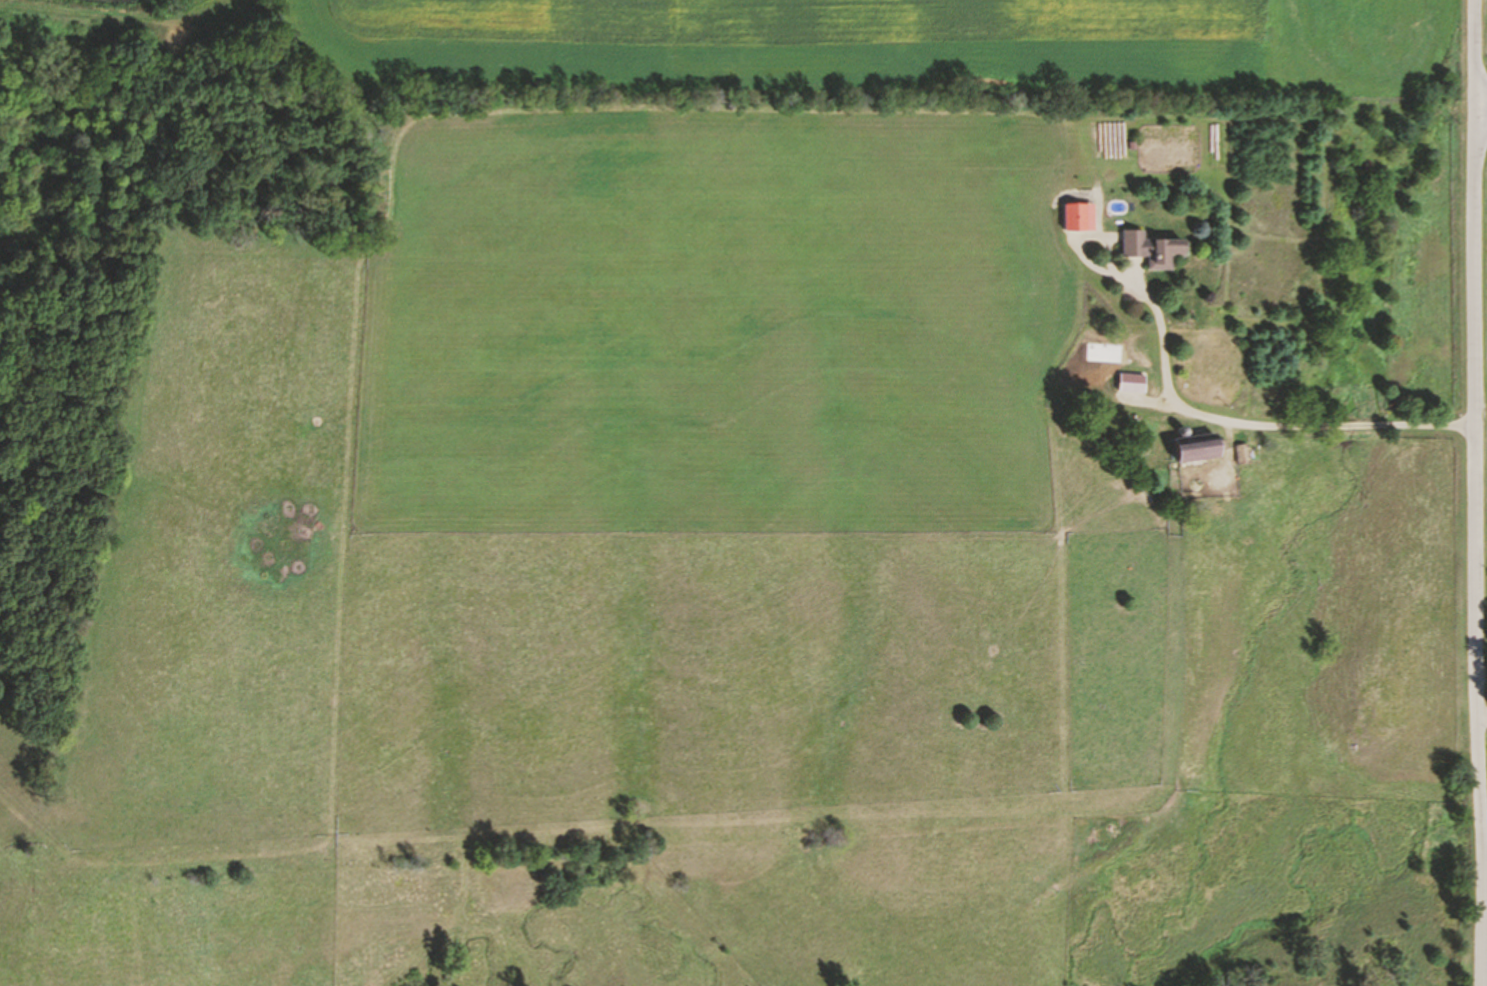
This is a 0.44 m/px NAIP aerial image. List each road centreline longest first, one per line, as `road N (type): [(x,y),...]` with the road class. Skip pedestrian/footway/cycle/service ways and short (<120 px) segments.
road 1 (residential): [(1472,0),(1480,985)]

